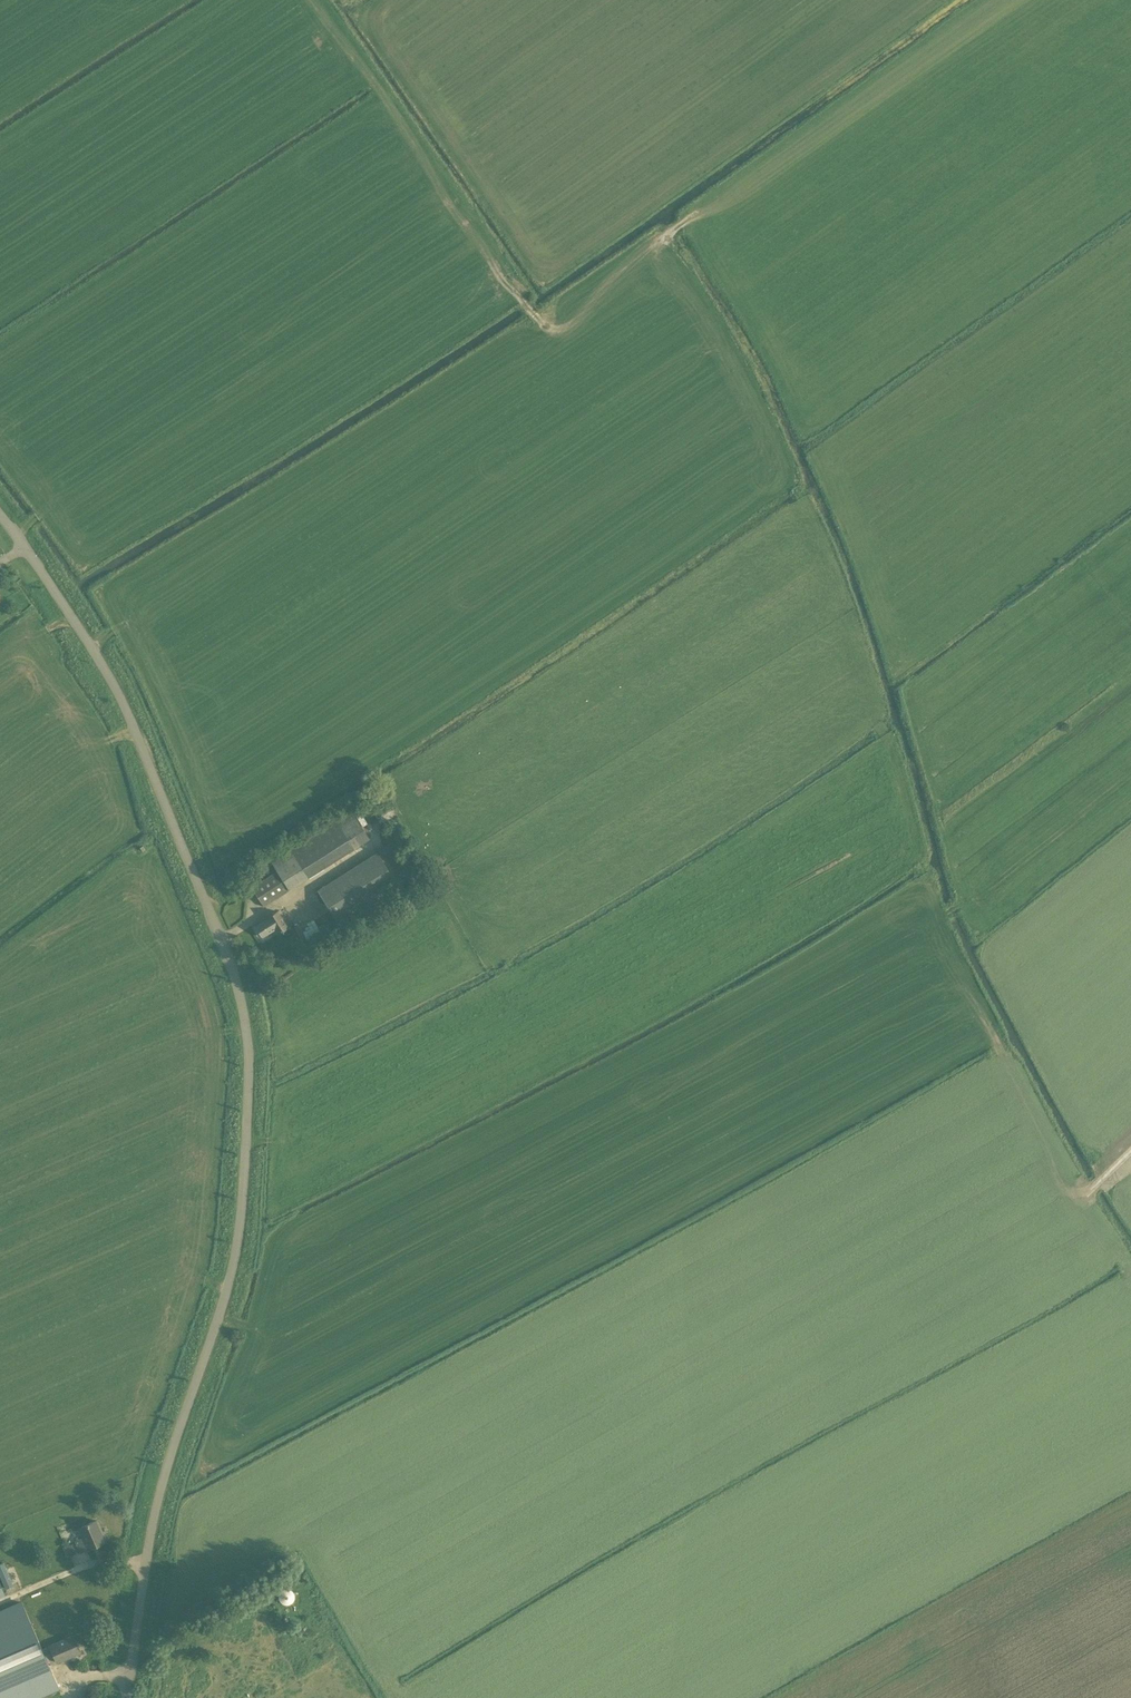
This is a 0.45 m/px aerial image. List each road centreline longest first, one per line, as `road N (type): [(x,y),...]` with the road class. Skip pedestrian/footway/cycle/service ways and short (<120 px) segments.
road 1 (unclassified): [(122,1697),(164,1447),(232,1236),(246,1071),(239,998),(126,701),(0,516)]

